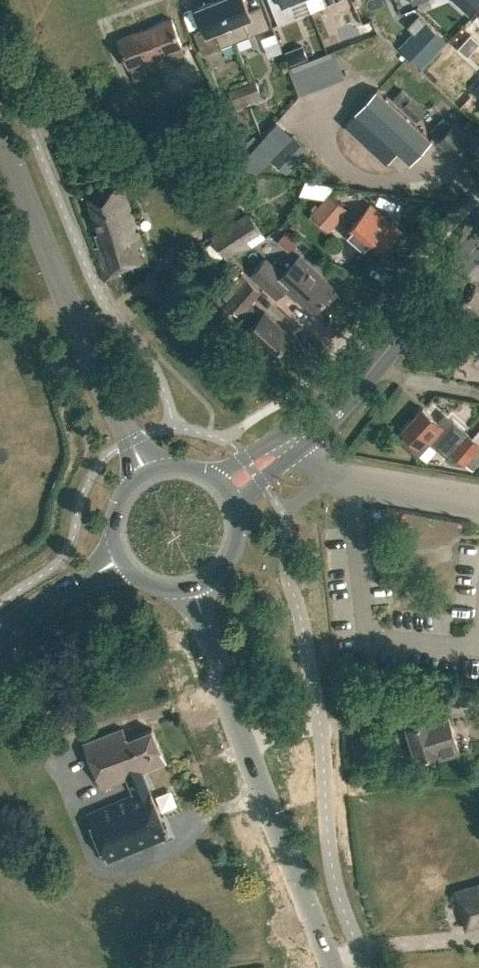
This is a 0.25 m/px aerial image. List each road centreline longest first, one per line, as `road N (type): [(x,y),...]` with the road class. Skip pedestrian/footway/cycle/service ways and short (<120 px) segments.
road 1 (unclassified): [(331,967),(230,711),(195,589)]
road 2 (tertiary): [(146,469),(97,377),(0,132)]
road 3 (tertiary): [(299,438),(478,245)]
road 4 (tertiary): [(0,635),(117,562)]

